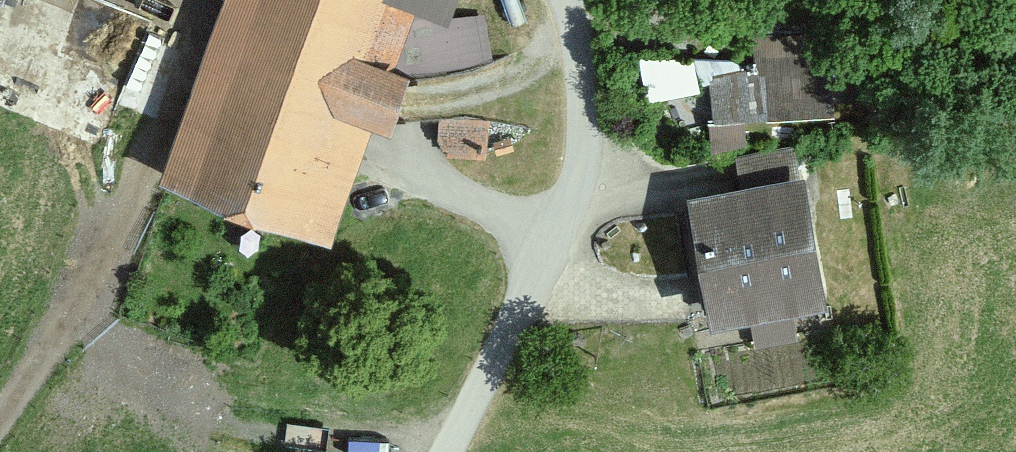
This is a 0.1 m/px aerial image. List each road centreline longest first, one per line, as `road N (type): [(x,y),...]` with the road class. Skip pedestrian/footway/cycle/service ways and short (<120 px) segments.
road 1 (residential): [(444,451),(578,180),(574,0)]
road 2 (track): [(95,270),(82,147),(33,39),(48,0)]
road 3 (track): [(195,18),(95,270)]
road 4 (track): [(95,270),(0,420)]
road 5 (track): [(556,0),(542,61),(497,89),(437,94)]

